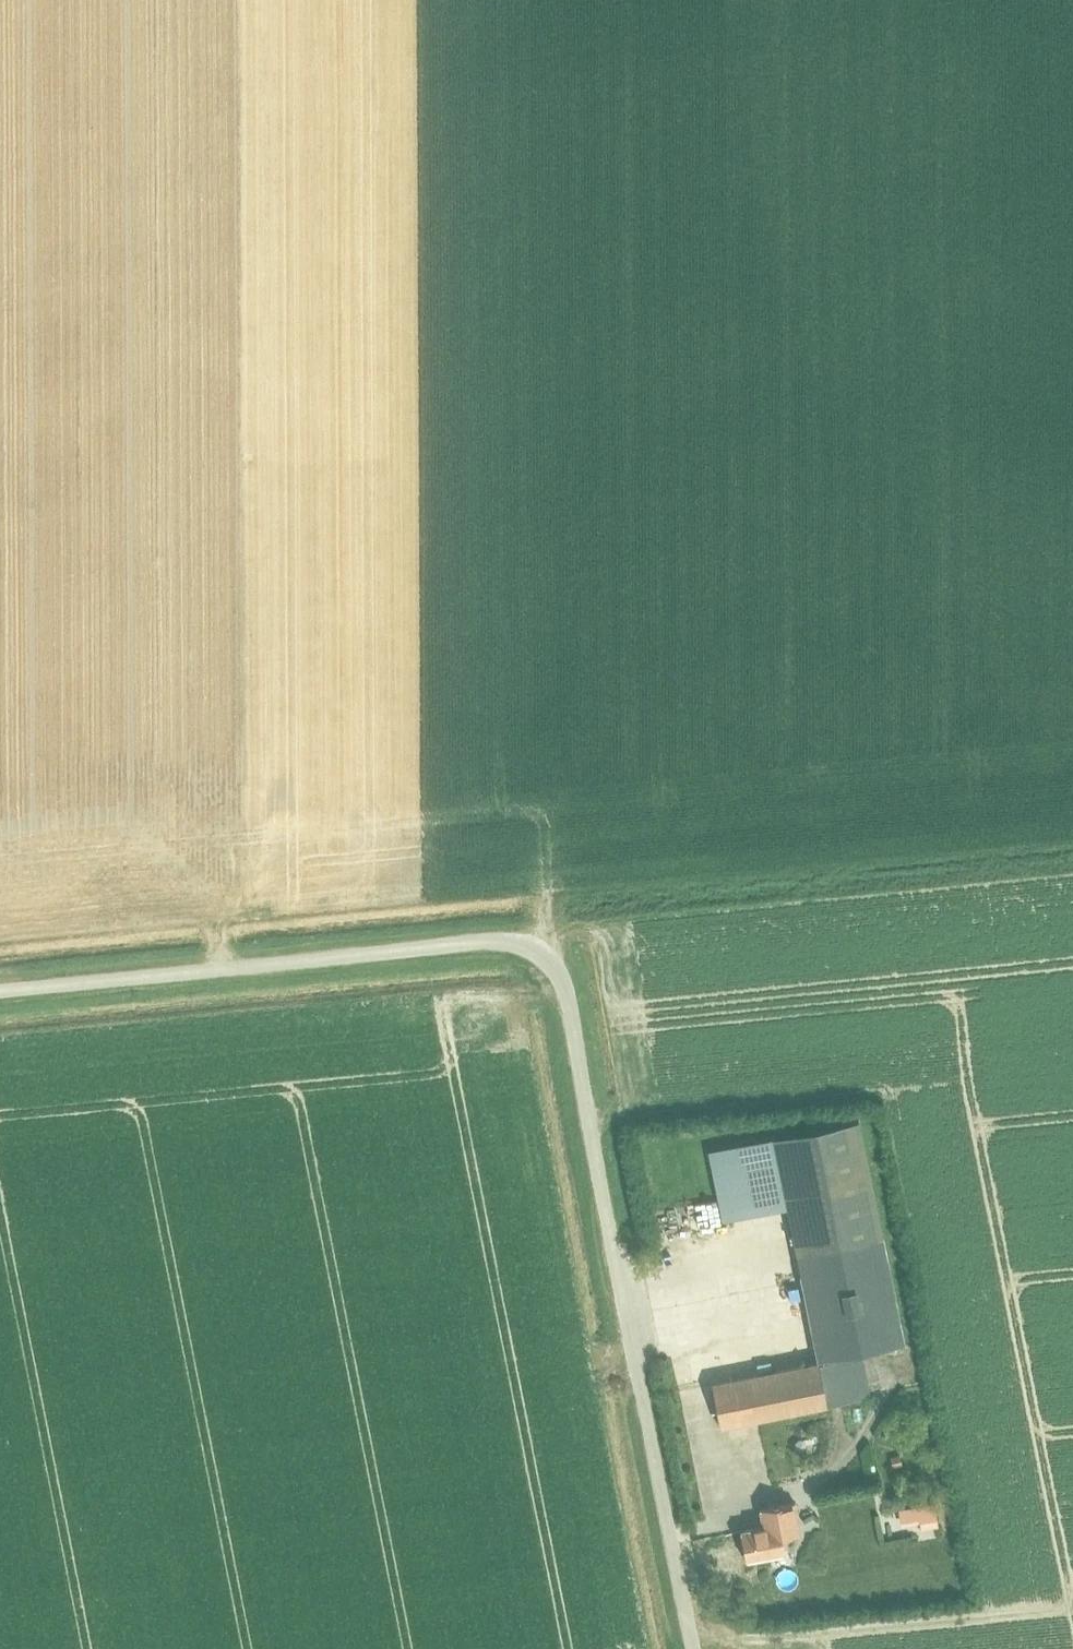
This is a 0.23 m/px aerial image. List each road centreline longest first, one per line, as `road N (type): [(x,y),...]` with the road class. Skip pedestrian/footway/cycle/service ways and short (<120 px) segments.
road 1 (unclassified): [(692,1648),(559,979),(540,950),(505,940),(0,991)]

